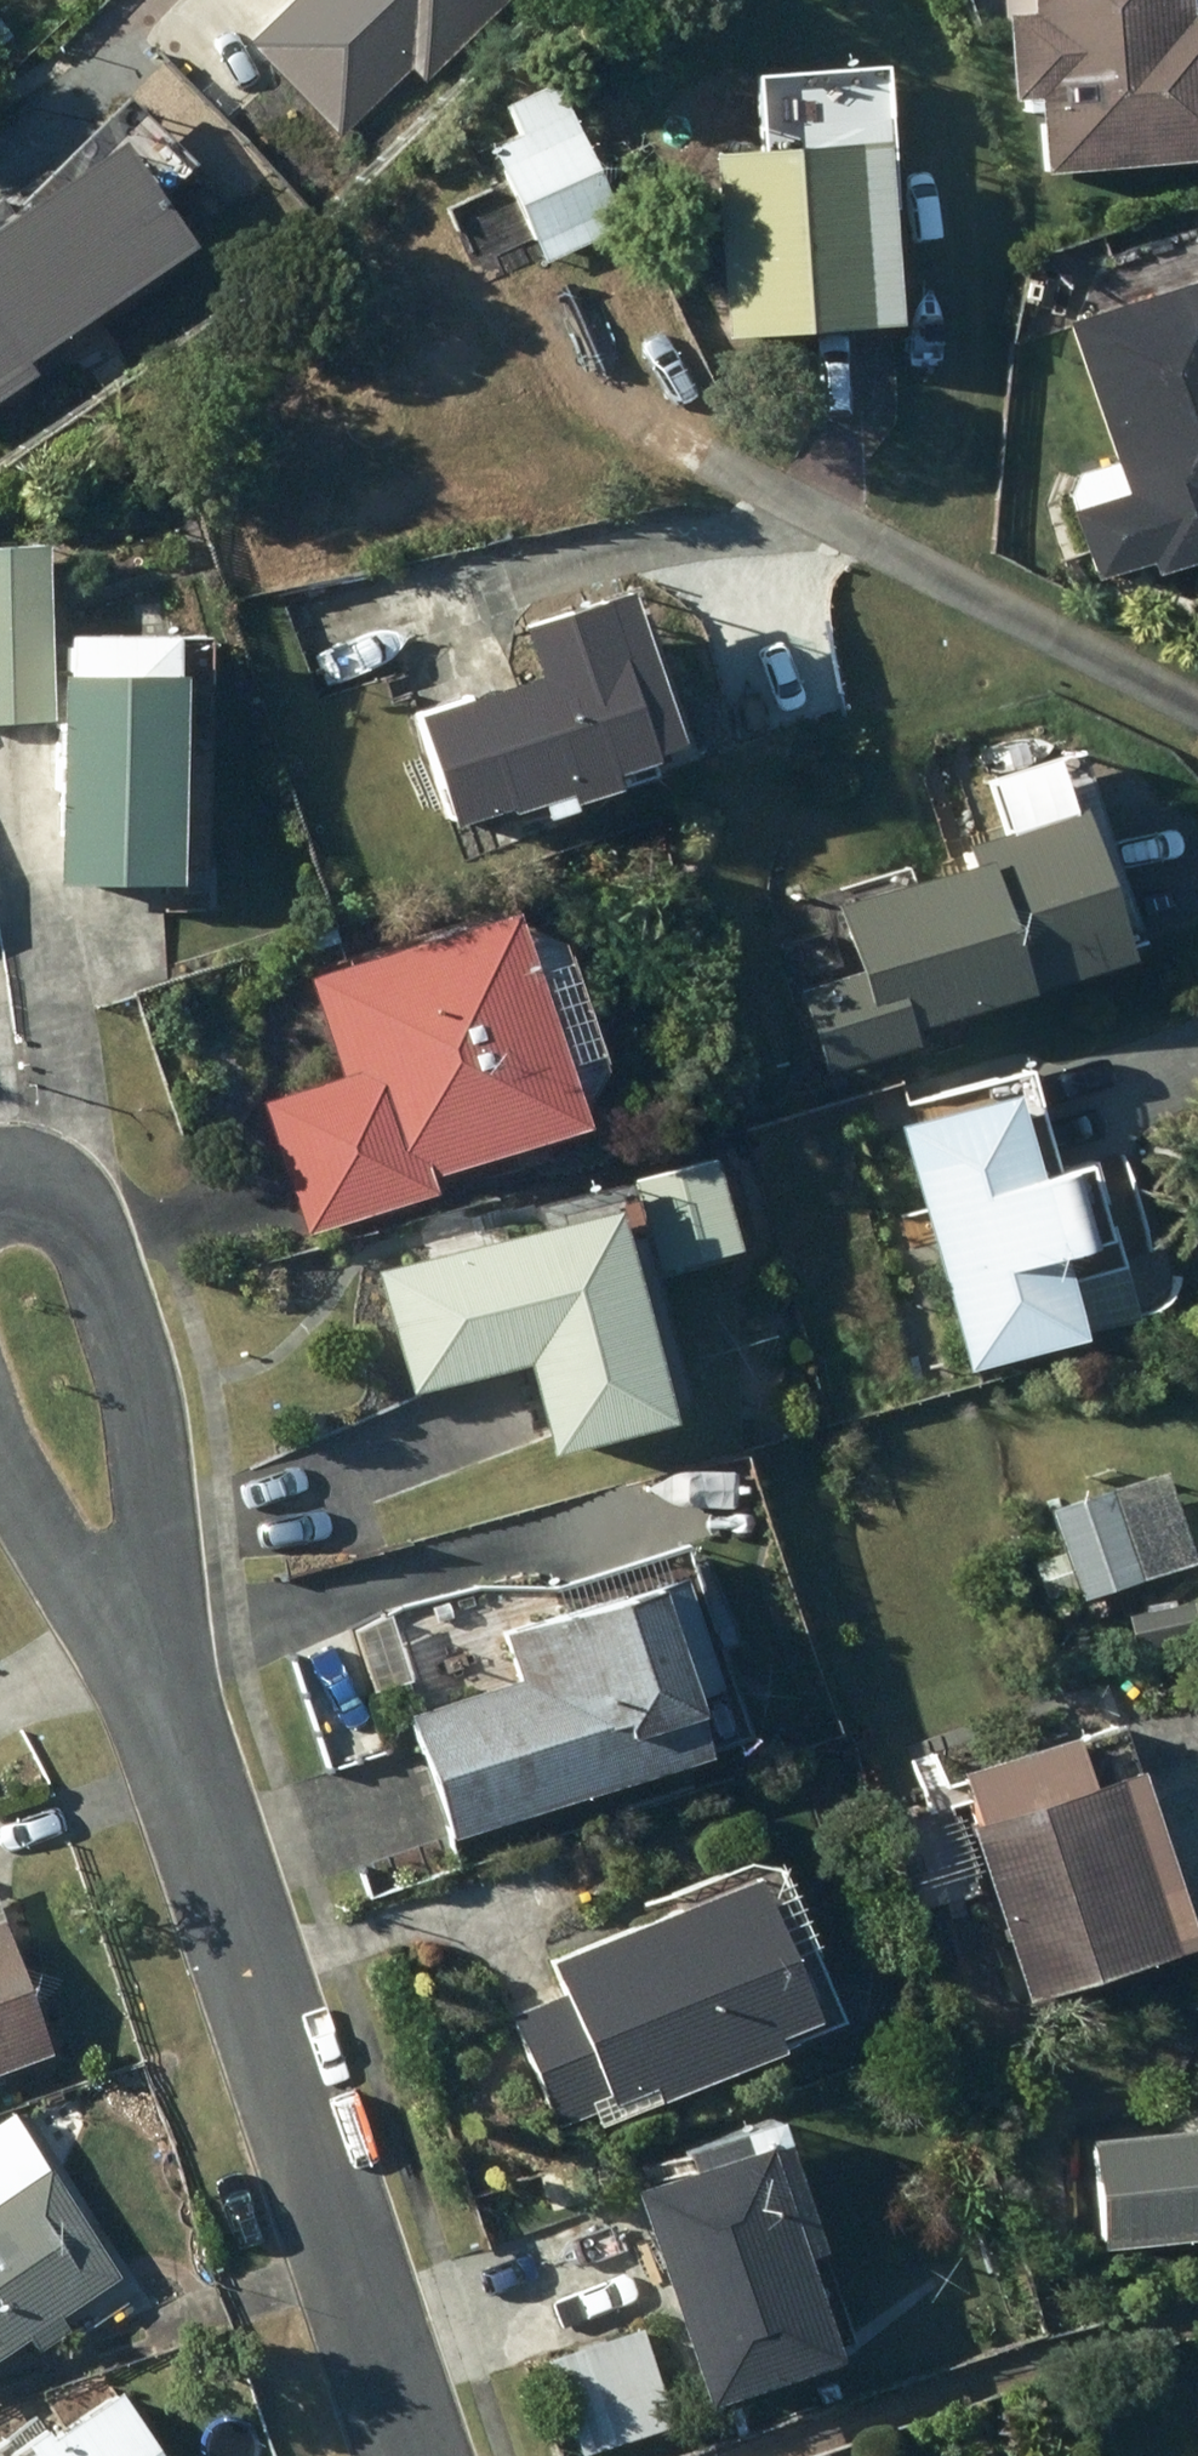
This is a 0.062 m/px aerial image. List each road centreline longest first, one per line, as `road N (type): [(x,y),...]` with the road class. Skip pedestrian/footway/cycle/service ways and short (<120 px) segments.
road 1 (residential): [(414,2455),(187,1778),(130,1577)]
road 2 (residential): [(10,1184),(49,1190),(76,1211),(105,1259),(128,1326),(148,1463),(130,1577)]
road 3 (residential): [(130,1577),(64,1548),(0,1470)]

